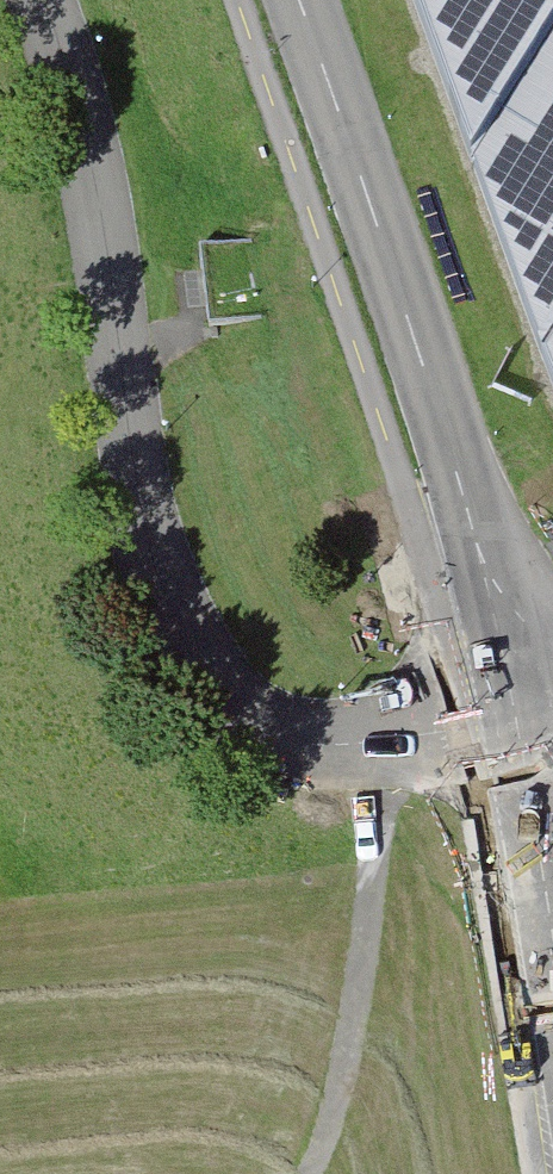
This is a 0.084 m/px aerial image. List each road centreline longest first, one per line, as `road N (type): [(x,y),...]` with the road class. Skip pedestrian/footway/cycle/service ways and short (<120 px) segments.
road 1 (residential): [(552,732),(318,746),(255,723),(210,683),(148,531),(91,160),(43,0)]
road 2 (tertiary): [(552,693),(485,571),(464,485),(301,0)]
road 3 (track): [(310,1173),(363,976),(382,741)]

